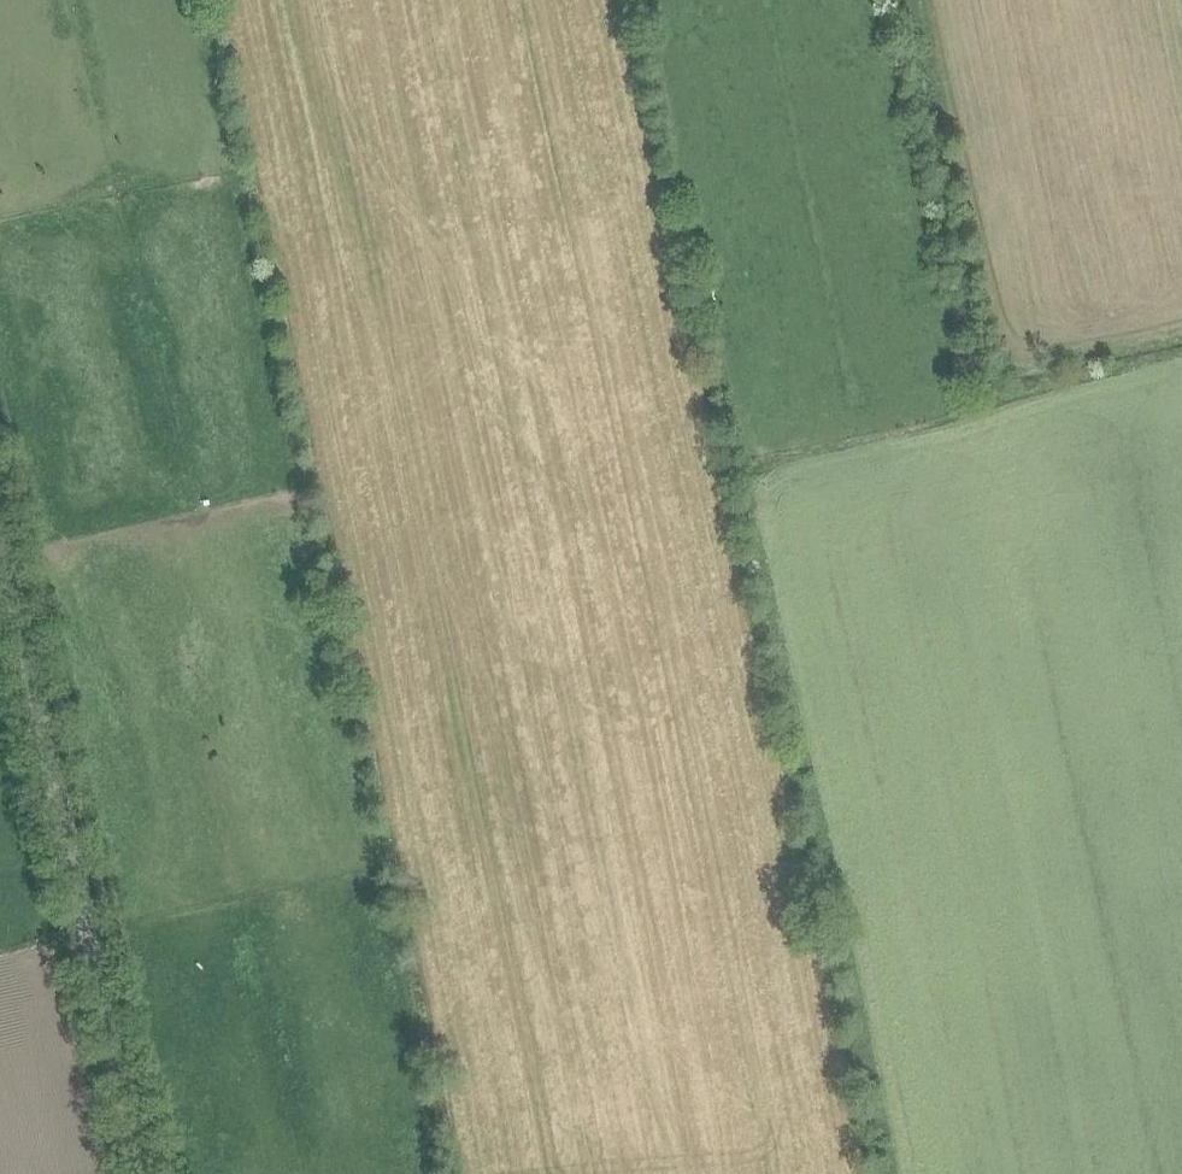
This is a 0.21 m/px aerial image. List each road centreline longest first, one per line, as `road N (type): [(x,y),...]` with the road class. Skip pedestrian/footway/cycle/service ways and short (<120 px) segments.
road 1 (unclassified): [(144,1173),(72,908),(0,575)]

